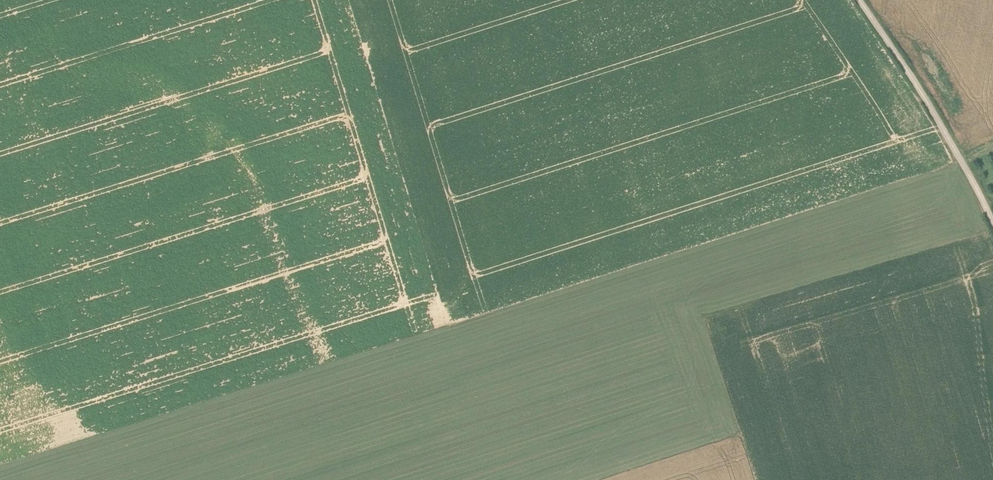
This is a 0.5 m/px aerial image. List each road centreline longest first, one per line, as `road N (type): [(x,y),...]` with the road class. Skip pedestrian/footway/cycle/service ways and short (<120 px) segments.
road 1 (track): [(992,224),(860,0)]

